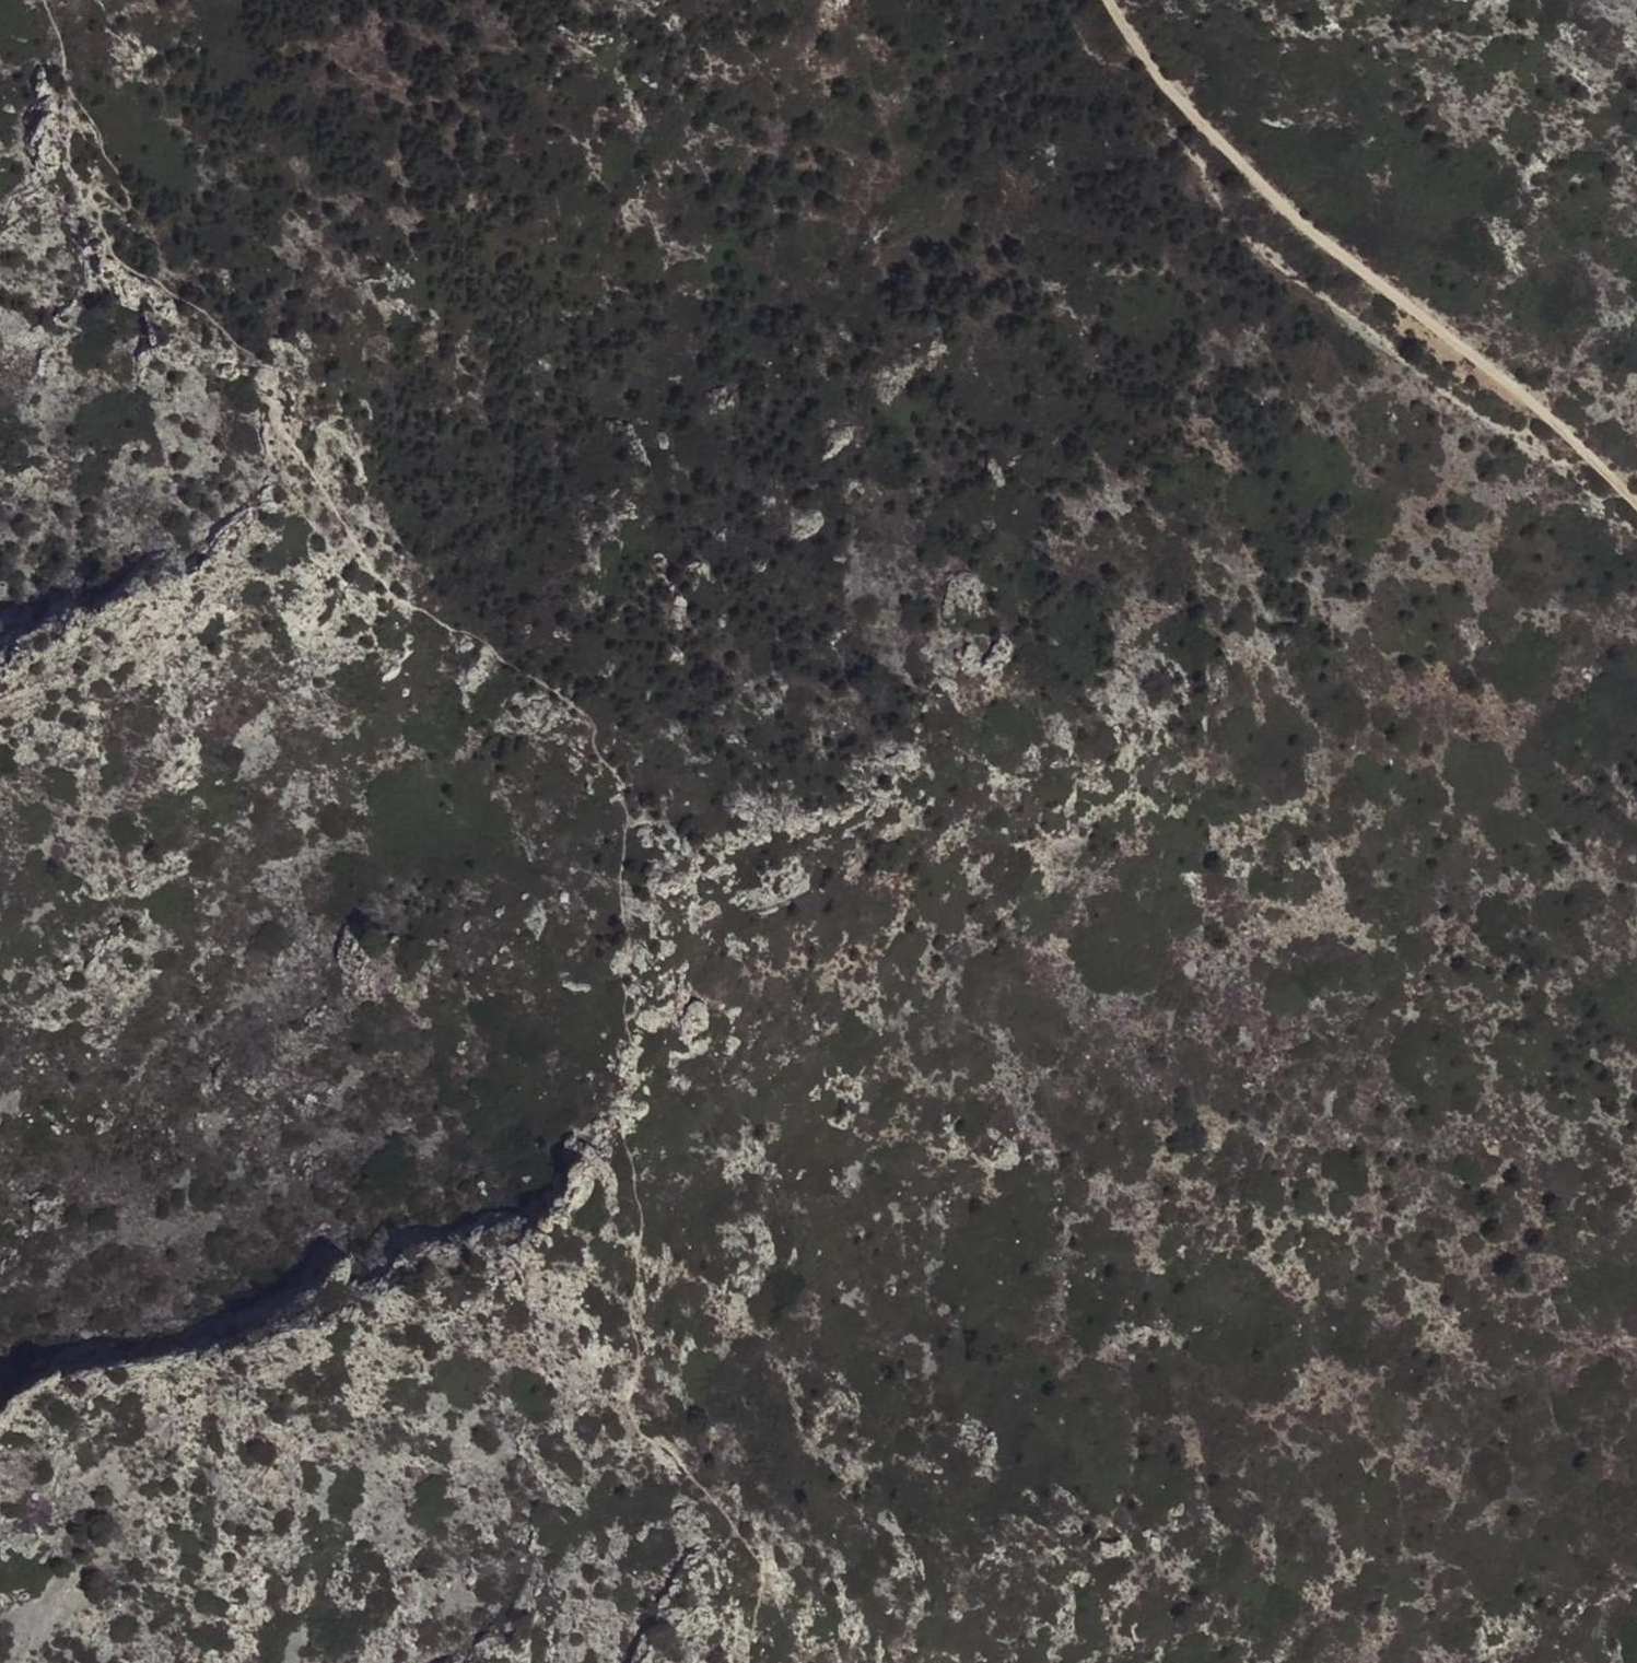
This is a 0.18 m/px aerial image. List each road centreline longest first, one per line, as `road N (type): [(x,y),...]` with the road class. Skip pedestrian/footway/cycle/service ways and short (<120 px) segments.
road 1 (track): [(1636,498),(1534,410),(1386,305),(1177,100),(1112,0)]

